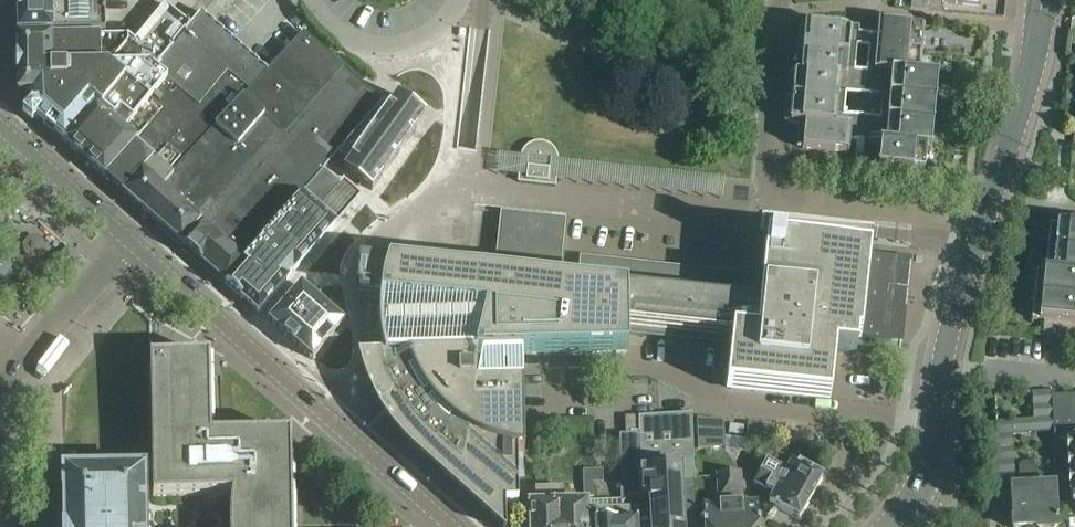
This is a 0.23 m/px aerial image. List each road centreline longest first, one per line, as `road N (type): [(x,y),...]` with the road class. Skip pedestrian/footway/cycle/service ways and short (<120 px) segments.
road 1 (residential): [(449,526),(128,243)]
road 2 (residential): [(982,228),(766,198),(780,0)]
road 3 (secondary): [(982,228),(945,347),(930,458),(896,526)]
road 4 (secondary): [(1044,0),(982,228)]
road 5 (residential): [(0,389),(128,243)]
road 6 (residential): [(311,0),(346,39),(396,48),(437,30),(459,0)]
road 7 (residential): [(128,243),(0,130)]

